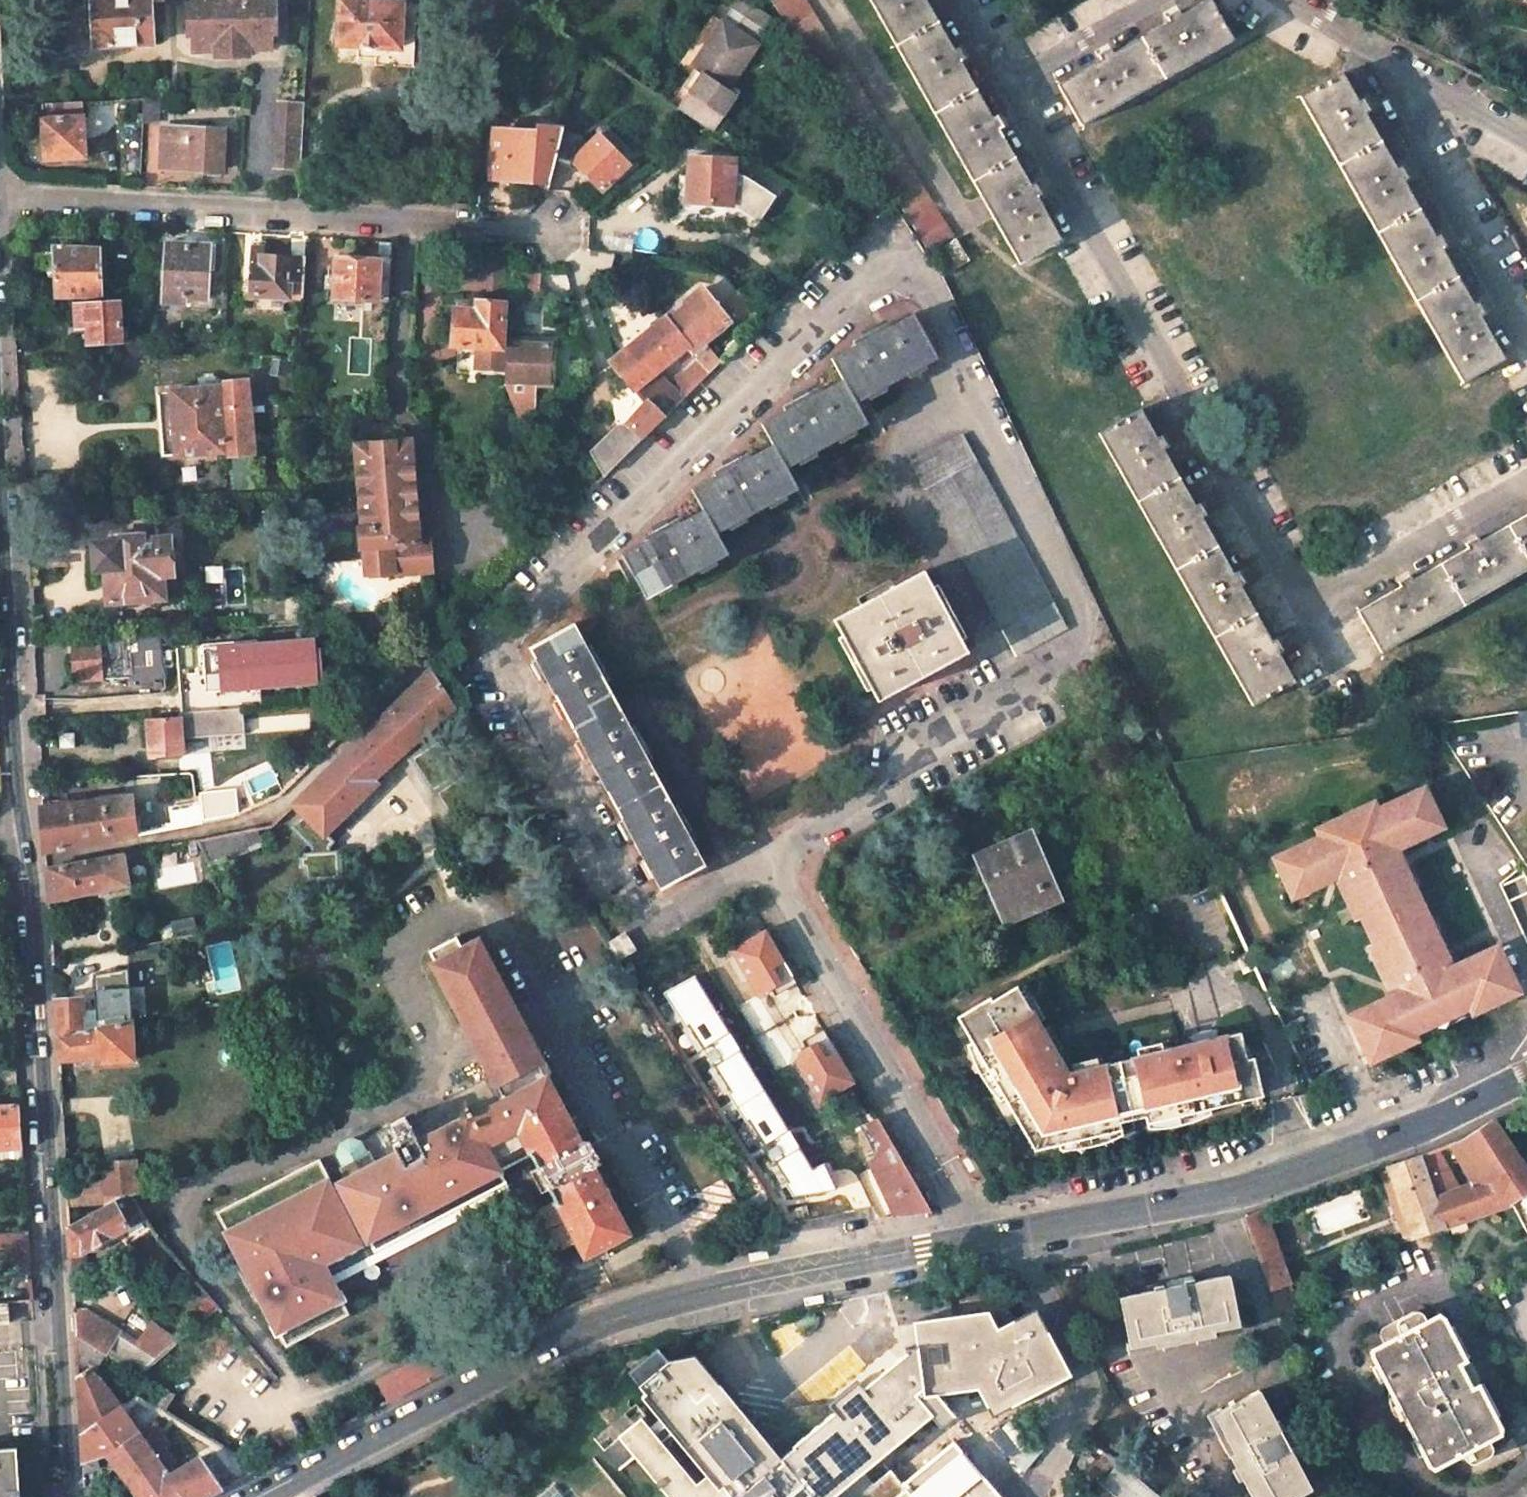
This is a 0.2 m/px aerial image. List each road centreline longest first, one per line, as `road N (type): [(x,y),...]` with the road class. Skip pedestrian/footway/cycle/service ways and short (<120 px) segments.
road 1 (primary): [(1526,1077),(1460,1110),(1225,1193),(636,1307),(553,1339),(257,1496)]
road 2 (residential): [(1008,84),(1305,604),(1526,483)]
road 3 (secondary): [(69,1496),(25,829)]
road 4 (residential): [(0,197),(551,228),(570,258)]
road 5 (secondary): [(25,829),(0,459)]
road 6 (residential): [(1526,337),(1357,37)]
road 7 (residential): [(1526,137),(1357,37)]
road 8 (residential): [(1008,84),(1153,0)]

